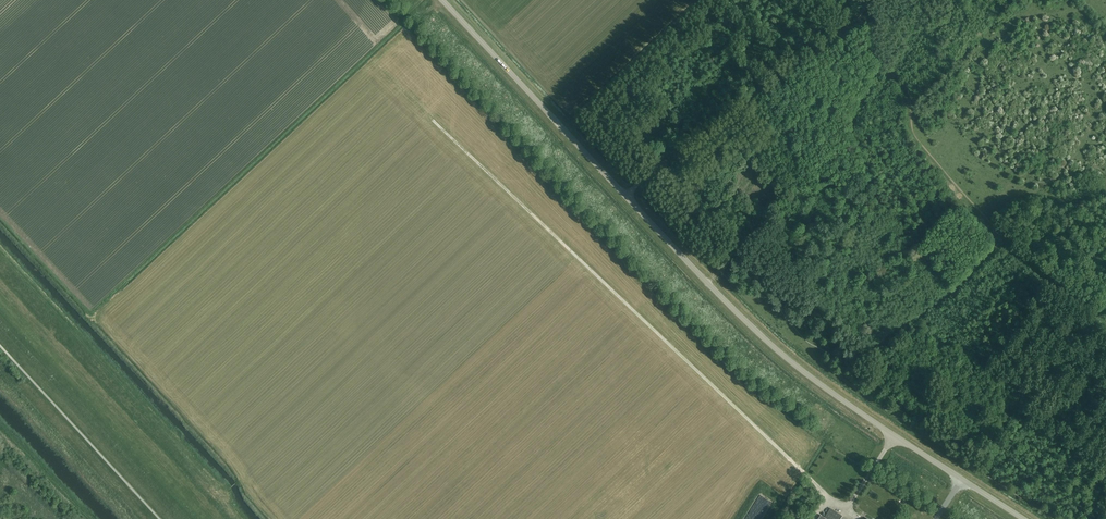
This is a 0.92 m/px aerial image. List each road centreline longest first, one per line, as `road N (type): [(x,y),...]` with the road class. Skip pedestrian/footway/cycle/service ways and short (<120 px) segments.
road 1 (tertiary): [(1023,518),(778,351),(442,0)]
road 2 (track): [(434,121),(806,473)]
road 3 (track): [(626,194),(854,26),(864,0)]

